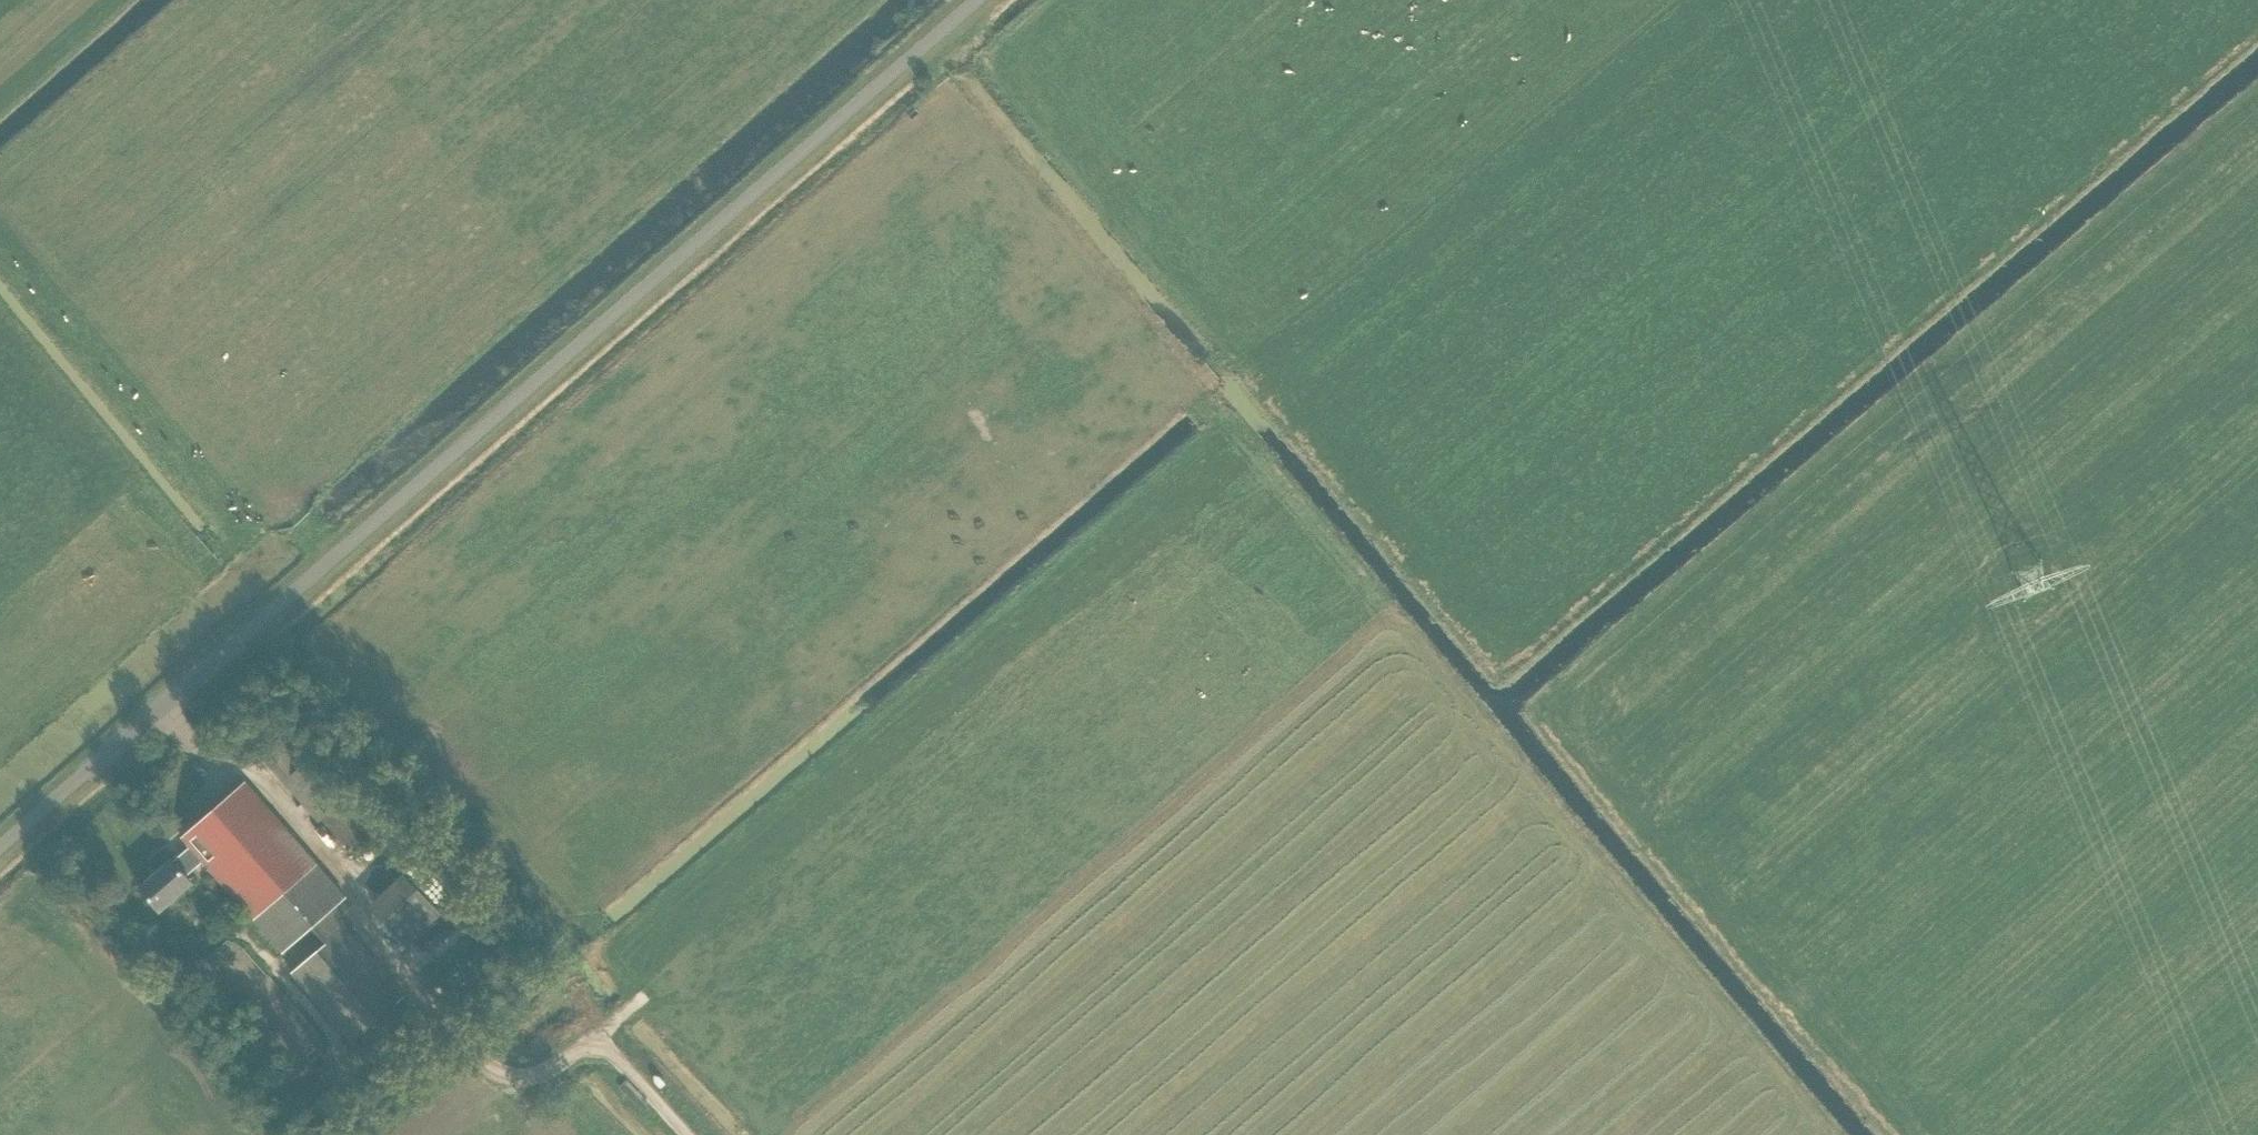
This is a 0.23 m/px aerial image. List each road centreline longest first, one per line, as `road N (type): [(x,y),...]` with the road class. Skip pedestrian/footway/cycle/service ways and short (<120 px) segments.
road 1 (unclassified): [(0,846),(979,0)]

